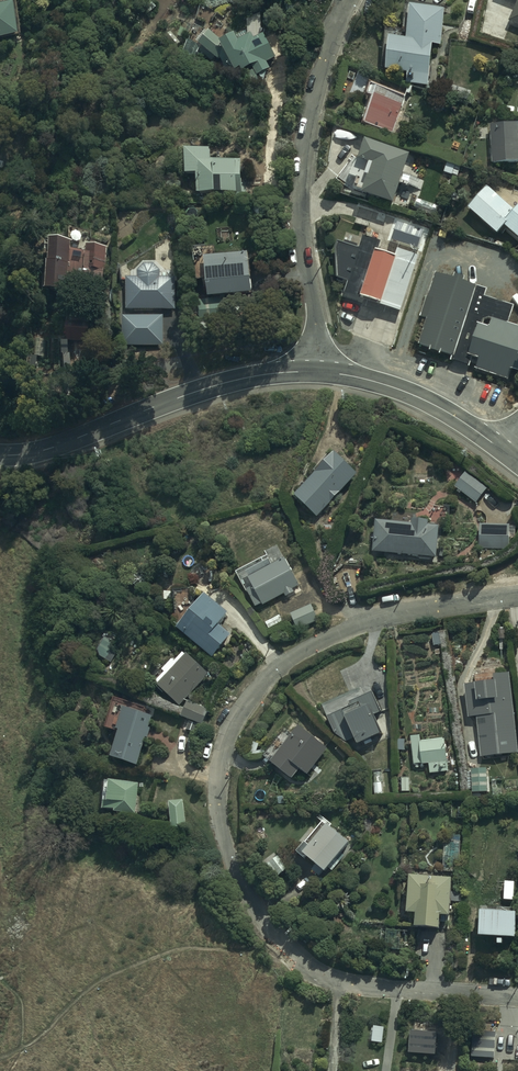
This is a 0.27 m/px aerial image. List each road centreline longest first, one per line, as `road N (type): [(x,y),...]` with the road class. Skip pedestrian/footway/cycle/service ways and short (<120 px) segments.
road 1 (residential): [(517,597),(391,614),(289,659),(231,727),(217,785),(235,869),(269,925),(317,971),(357,985),(517,998)]
road 2 (residential): [(318,372),(302,180),(312,118),(351,0)]
road 3 (tertiary): [(0,455),(58,446),(230,381),(318,372)]
road 4 (tertiary): [(318,372),(418,397),(503,452)]

